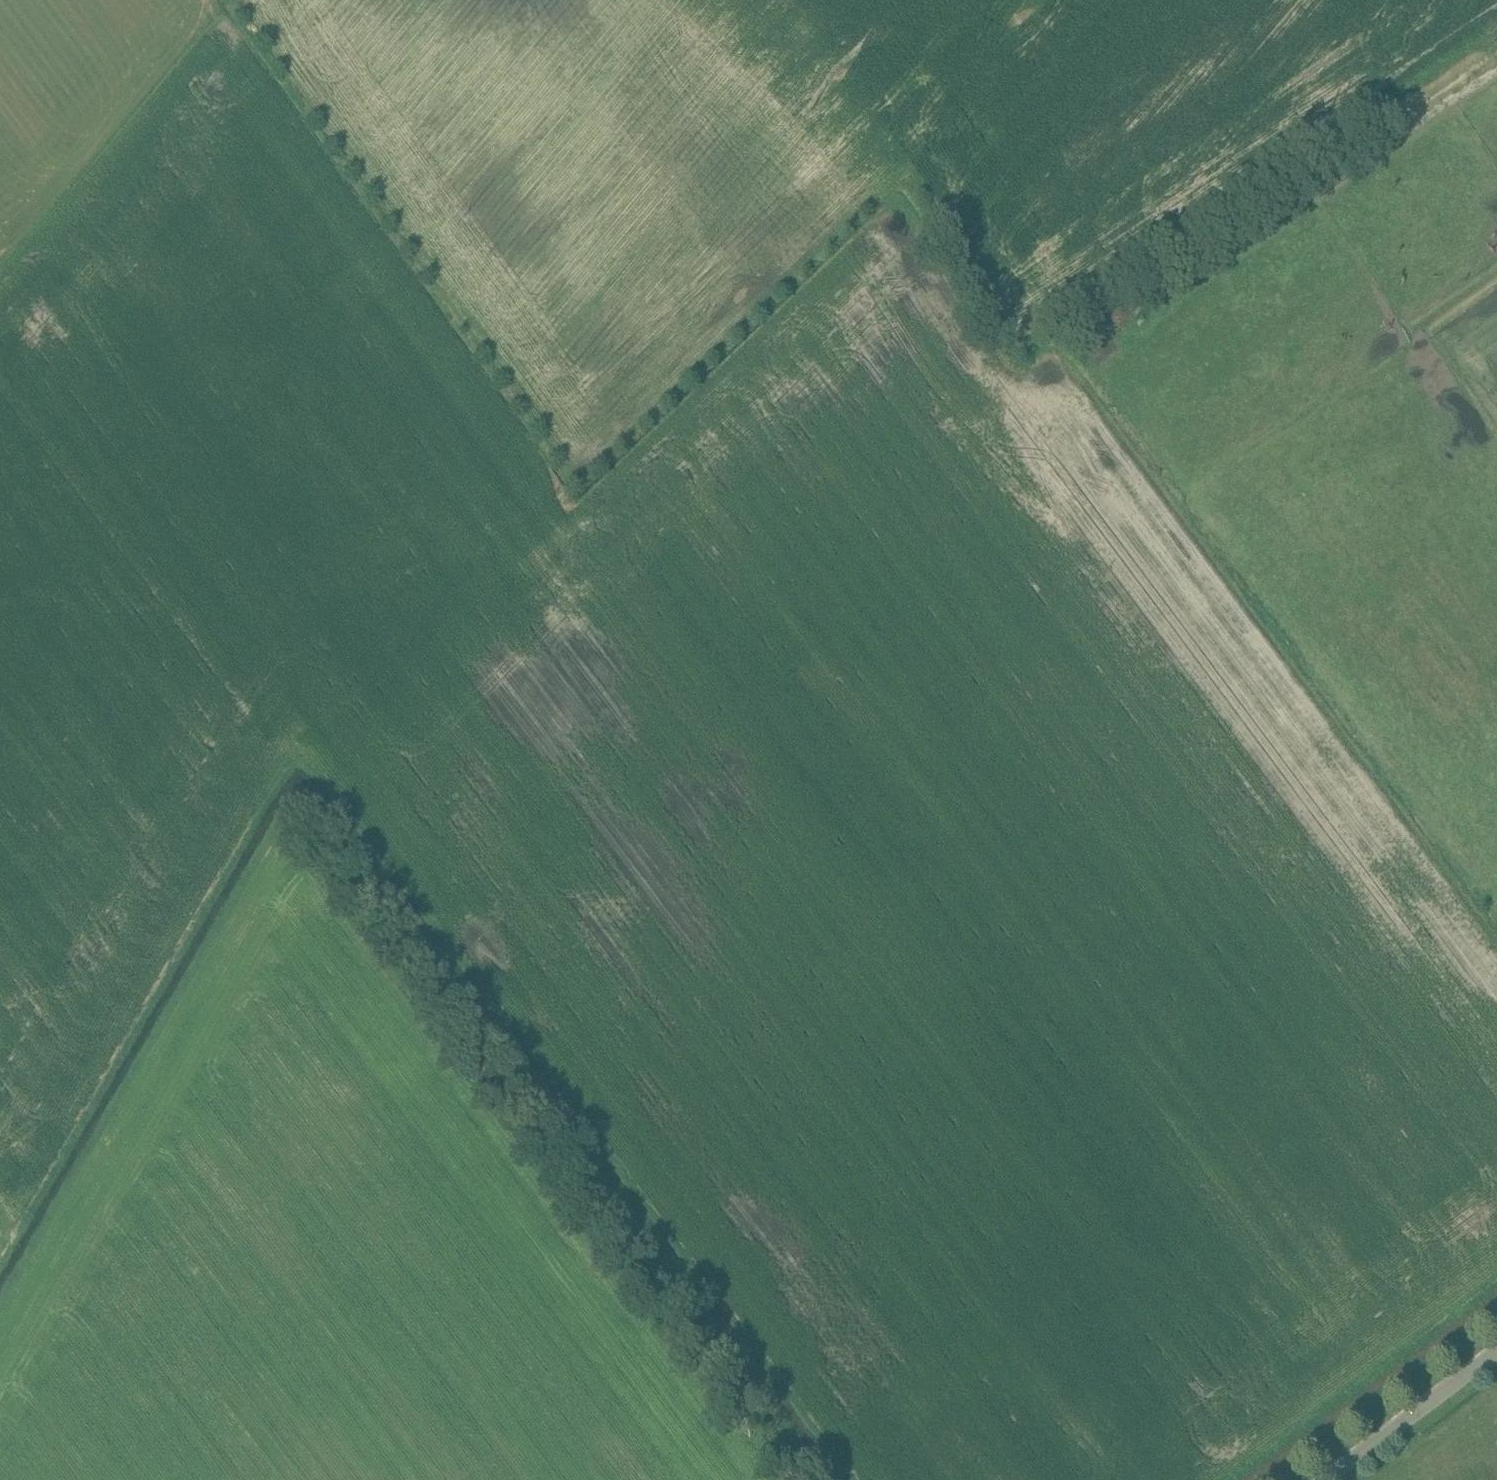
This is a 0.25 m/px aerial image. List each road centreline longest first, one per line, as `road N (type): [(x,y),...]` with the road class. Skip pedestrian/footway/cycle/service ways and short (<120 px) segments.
road 1 (track): [(846,1479),(305,767)]
road 2 (track): [(1496,68),(1084,341)]
road 3 (unclassified): [(1319,1479),(1496,1350)]

